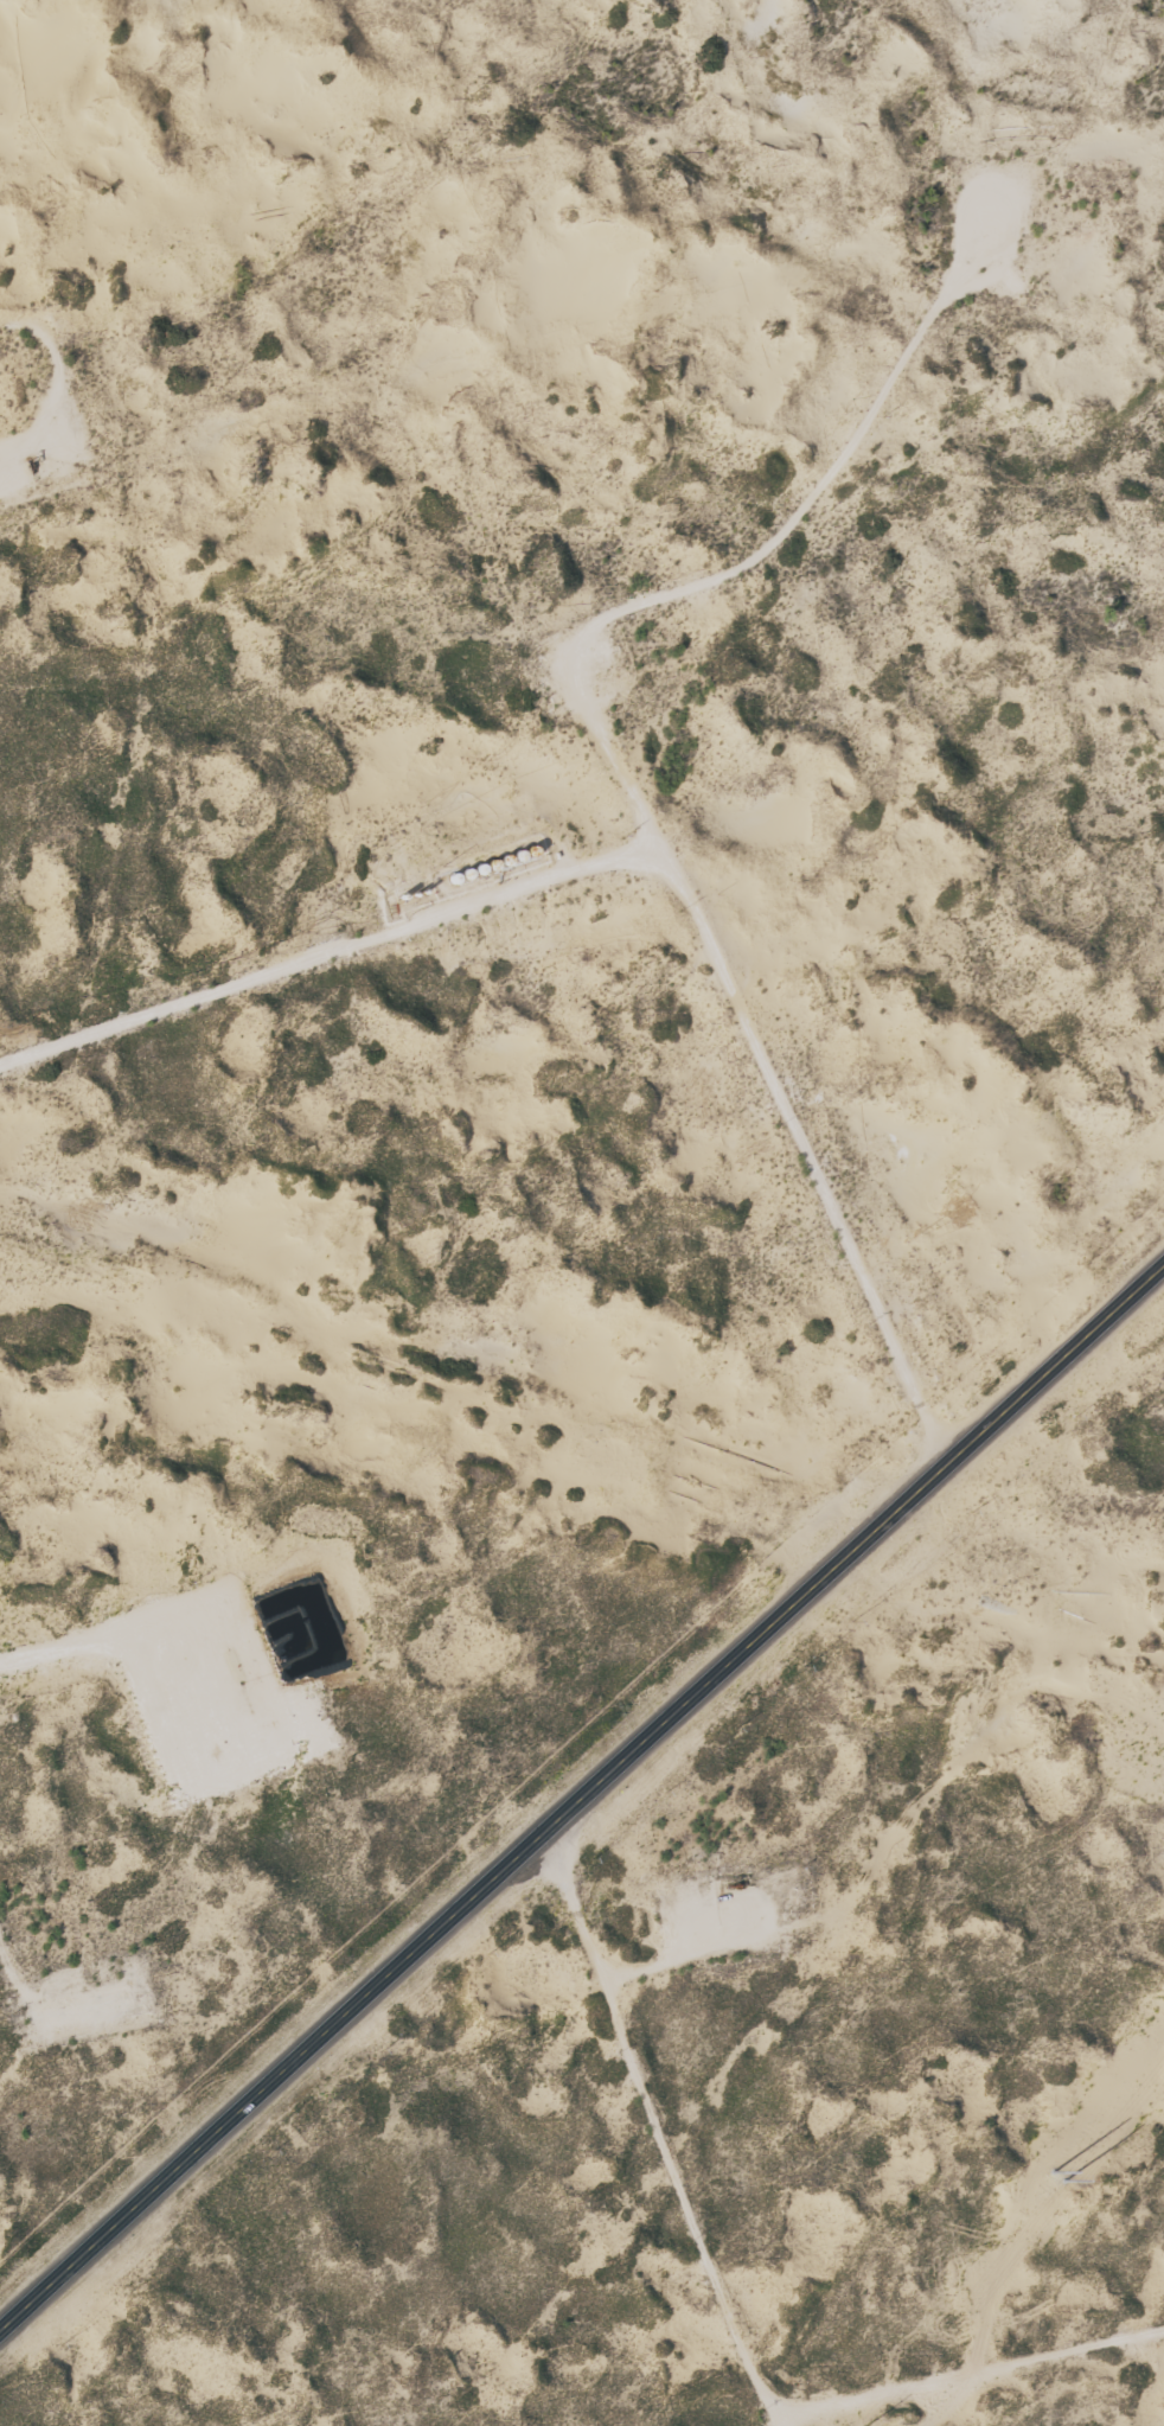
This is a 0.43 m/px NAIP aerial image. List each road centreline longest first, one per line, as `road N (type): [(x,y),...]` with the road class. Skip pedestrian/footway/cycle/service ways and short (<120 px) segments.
road 1 (primary): [(0,2334),(1163,1272)]

